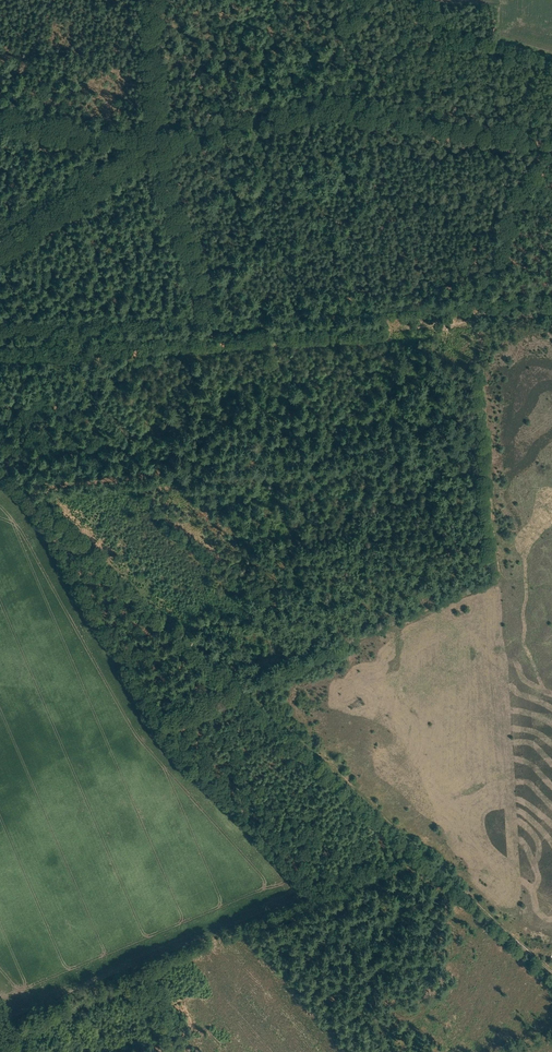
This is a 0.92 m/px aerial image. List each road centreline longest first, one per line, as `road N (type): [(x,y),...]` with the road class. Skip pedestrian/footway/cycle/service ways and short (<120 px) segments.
road 1 (track): [(498,572),(246,690),(21,486),(486,438)]
road 2 (track): [(416,850),(14,1016),(45,1051)]
road 3 (track): [(0,347),(478,326)]
road 4 (track): [(0,247),(155,144),(331,103),(356,0)]
road 5 (track): [(0,329),(439,308)]
road 6 (track): [(535,958),(246,690)]
road 7 (track): [(498,572),(477,307)]
road 8 (track): [(209,319),(154,124)]
road 9 (track): [(477,307),(541,140)]
road 10 (track): [(437,0),(446,25),(551,58)]

